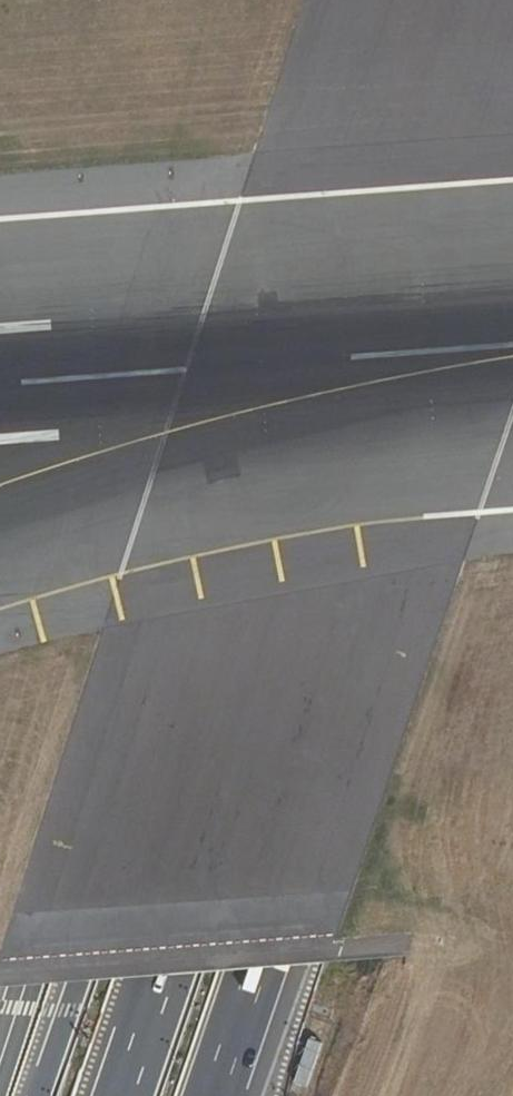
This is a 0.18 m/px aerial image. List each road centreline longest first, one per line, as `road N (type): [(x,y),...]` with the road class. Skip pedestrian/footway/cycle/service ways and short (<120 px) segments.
road 1 (motorway): [(494,0),(124,1095)]
road 2 (motorway): [(405,0),(41,1095)]
road 3 (secondary): [(0,1066),(344,0)]
road 4 (motorway): [(218,1095),(512,226)]

